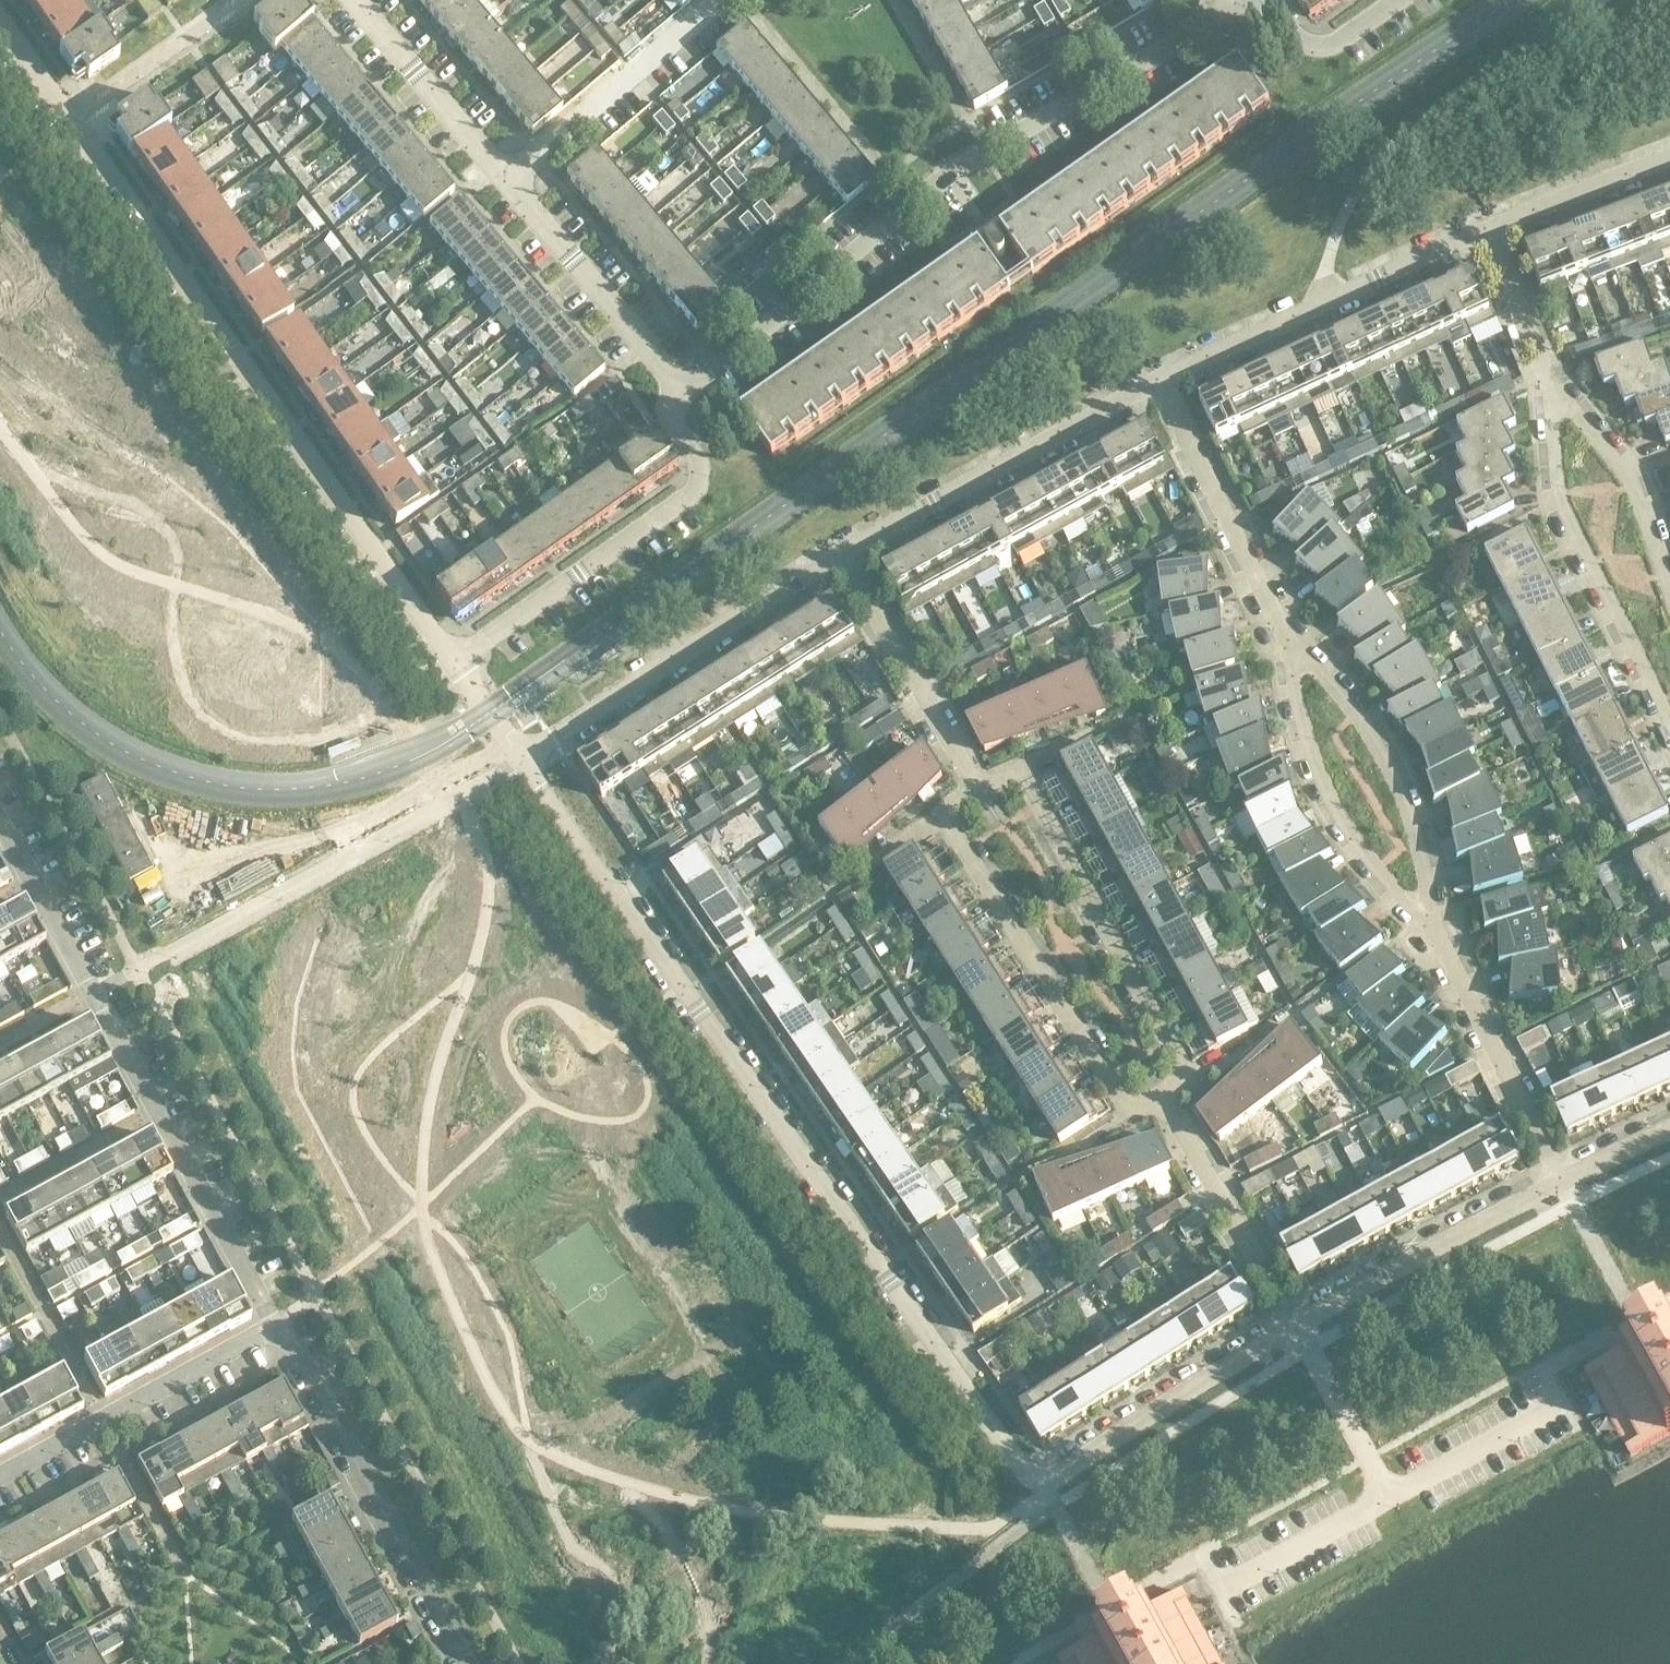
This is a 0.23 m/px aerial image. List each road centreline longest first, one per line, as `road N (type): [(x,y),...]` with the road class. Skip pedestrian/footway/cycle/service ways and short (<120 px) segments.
road 1 (residential): [(1046,1482),(1020,1467),(522,757)]
road 2 (residential): [(453,661),(0,20)]
road 3 (residential): [(682,389),(987,152),(1238,3)]
road 4 (residential): [(276,1324),(0,821)]
road 5 (residential): [(974,783),(940,815),(1131,1115),(1170,1111)]
road 6 (residential): [(1170,1111),(1192,1081),(1020,770),(974,783)]
road 7 (residential): [(453,661),(685,499),(699,481),(672,410),(682,389)]
road 8 (residential): [(469,1663),(276,1324)]
road 9 (residential): [(522,757),(840,554)]
road 10 (residential): [(1669,725),(1559,502),(1547,374)]
road 11 (residential): [(840,554),(1158,381)]
road 12 (residential): [(1158,381),(1485,229)]
road 13 (residential): [(0,1478),(276,1324)]
road 14 (residential): [(1296,649),(1301,718),(1338,813),(1374,866),(1428,915)]
road 15 (residential): [(1428,915),(1419,845),(1390,769),(1342,695),(1296,649)]
road 16 (residential): [(1296,1326),(1562,1181)]
road 17 (residential): [(1296,649),(1158,381)]
road 18 (residential): [(1562,1181),(1428,915)]
road 19 (residential): [(1046,1482),(1296,1326)]
road 20 (residential): [(506,180),(719,0)]
road 21 (residential): [(506,180),(682,389)]
road 22 (residential): [(974,783),(840,554)]
road 23 (residential): [(1669,592),(1628,474),(1547,374)]
road 24 (residential): [(1296,1326),(1170,1111)]
road 25 (residential): [(357,0),(506,180)]
road 26 (residential): [(1485,229),(1669,157)]
road 27 (residential): [(1388,1495),(1296,1326)]
road 28 (residential): [(1264,0),(1321,45),(1397,0)]
road 29 (residential): [(1547,374),(1485,229)]

